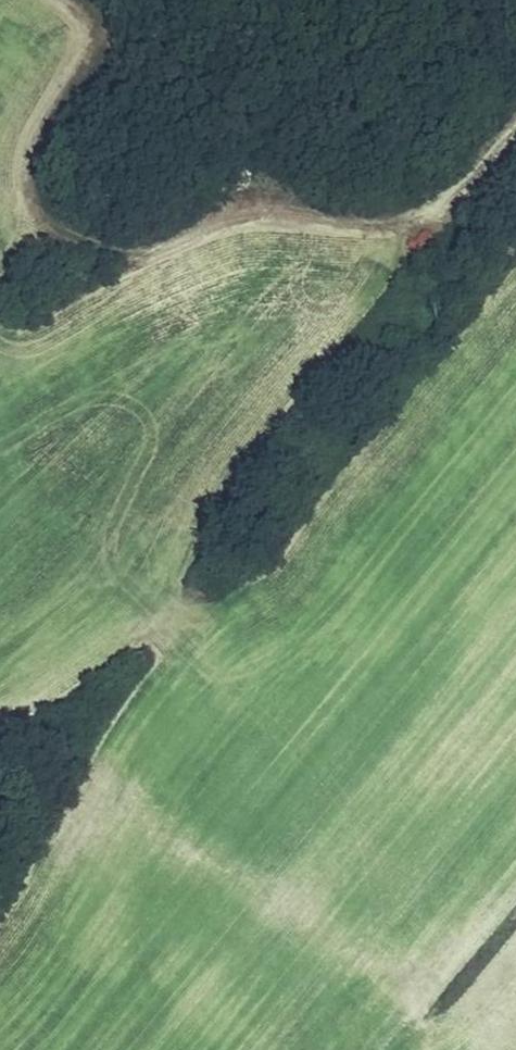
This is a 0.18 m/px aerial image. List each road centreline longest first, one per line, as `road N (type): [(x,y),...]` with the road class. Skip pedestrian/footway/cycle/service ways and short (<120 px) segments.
road 1 (track): [(515,130),(435,202),(389,217),(325,211),(261,189),(230,196),(129,251),(90,237),(30,193),(30,153),(101,52),(97,28),(65,0)]

